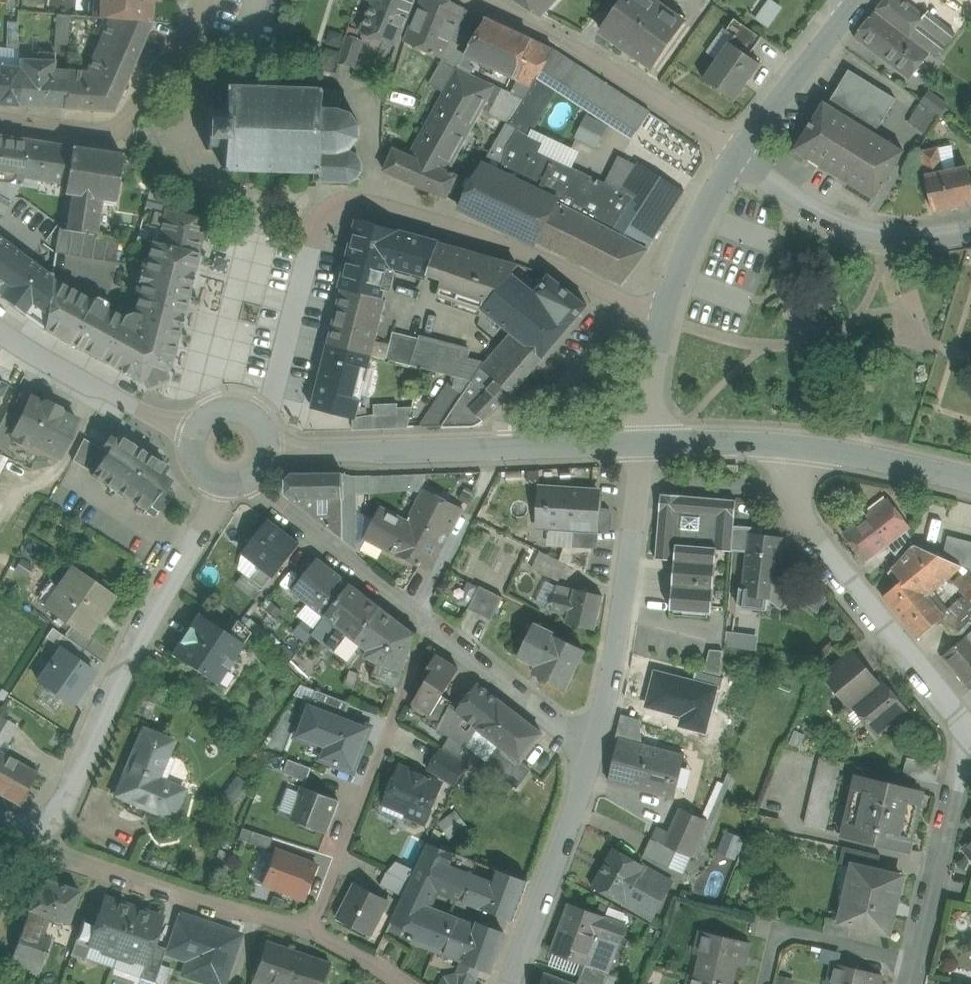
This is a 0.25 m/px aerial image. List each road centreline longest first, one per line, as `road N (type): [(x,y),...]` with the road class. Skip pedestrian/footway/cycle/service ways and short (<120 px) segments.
road 1 (residential): [(46,845),(122,667),(225,486)]
road 2 (residential): [(796,447),(800,513),(962,729)]
road 3 (residential): [(311,934),(428,625)]
road 4 (residential): [(664,319),(484,237),(364,204)]
road 5 (residential): [(593,756),(615,674),(646,443)]
road 6 (residential): [(489,0),(737,155)]
road 7 (residential): [(46,845),(204,907),(311,934)]
road 8 (residential): [(0,120),(114,128),(180,48),(204,0)]
road 9 (residential): [(970,230),(913,235),(856,228),(796,200),(737,155)]
road 10 (residential): [(513,983),(593,756)]
road 11 (residential): [(915,961),(962,729)]
road 12 (secondary): [(269,452),(500,448)]
road 13 (residential): [(253,480),(428,625)]
road 14 (secondary): [(195,435),(0,332)]
road 15 (residential): [(428,625),(593,756)]
road 16 (residential): [(766,983),(779,927),(915,961)]
road 17 (residential): [(428,625),(427,600),(500,448)]
road 18 (residential): [(737,155),(854,4)]
road 19 (residential): [(664,319),(701,217),(737,155)]
road 20 (secondary): [(796,447),(970,481)]
road 21 (secondary): [(646,443),(796,447)]
road 22 (secondary): [(500,448),(646,443)]
road 23 (residential): [(646,443),(664,319)]

